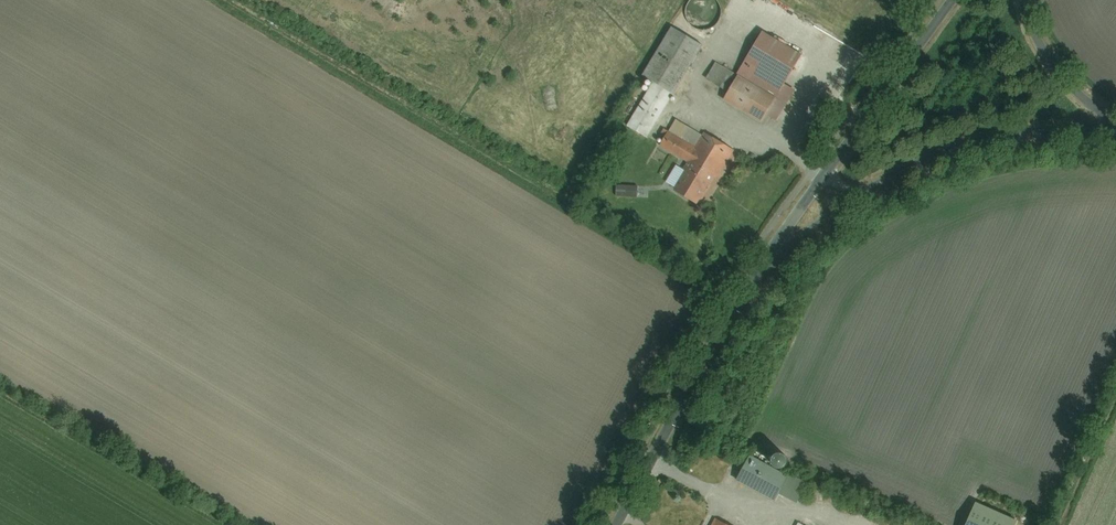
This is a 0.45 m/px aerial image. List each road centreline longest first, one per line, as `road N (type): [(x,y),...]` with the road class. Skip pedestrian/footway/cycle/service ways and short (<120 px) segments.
road 1 (tertiary): [(775,251),(857,189),(961,138),(1049,120),(1115,123)]
road 2 (tertiary): [(618,524),(775,251)]
road 3 (tertiary): [(775,251),(952,0)]
road 4 (tertiary): [(1021,0),(1042,52),(1069,85),(1115,115)]

